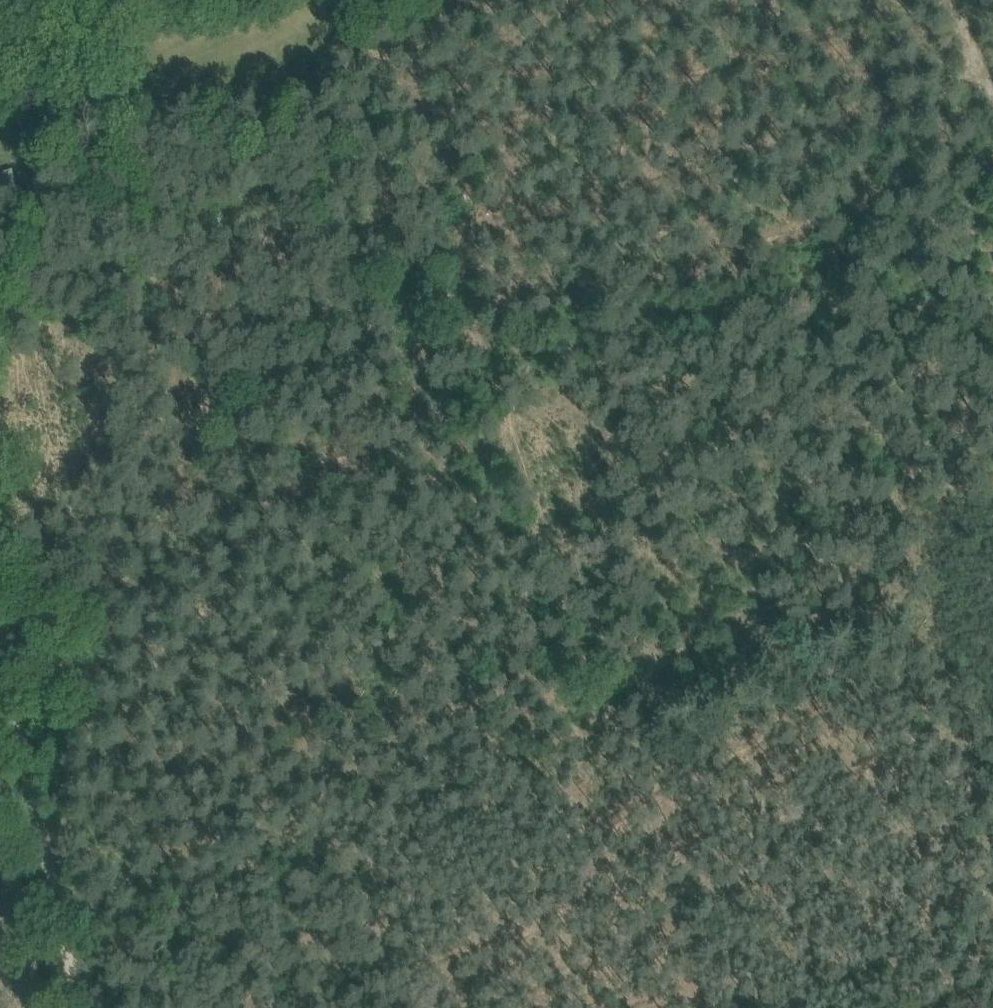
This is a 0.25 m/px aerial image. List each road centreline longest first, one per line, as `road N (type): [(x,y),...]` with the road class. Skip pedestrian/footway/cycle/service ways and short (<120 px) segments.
road 1 (track): [(378,0),(526,538),(696,1007)]
road 2 (track): [(0,607),(85,1007)]
road 3 (track): [(941,0),(992,135)]

